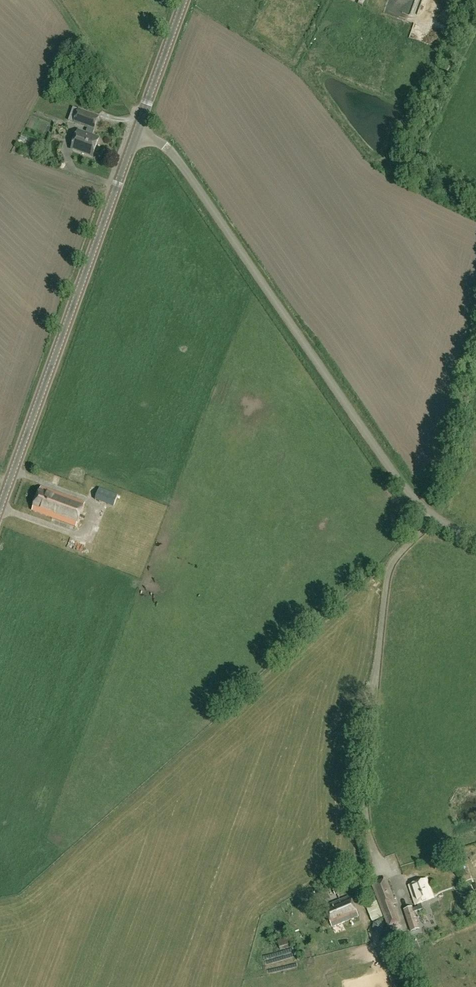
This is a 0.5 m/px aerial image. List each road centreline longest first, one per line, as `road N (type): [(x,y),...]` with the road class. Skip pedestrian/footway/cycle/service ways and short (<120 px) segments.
road 1 (unclassified): [(140,132),(166,150),(391,471),(436,517),(475,540)]
road 2 (tertiary): [(0,514),(140,132)]
road 3 (tertiary): [(140,132),(185,0)]

